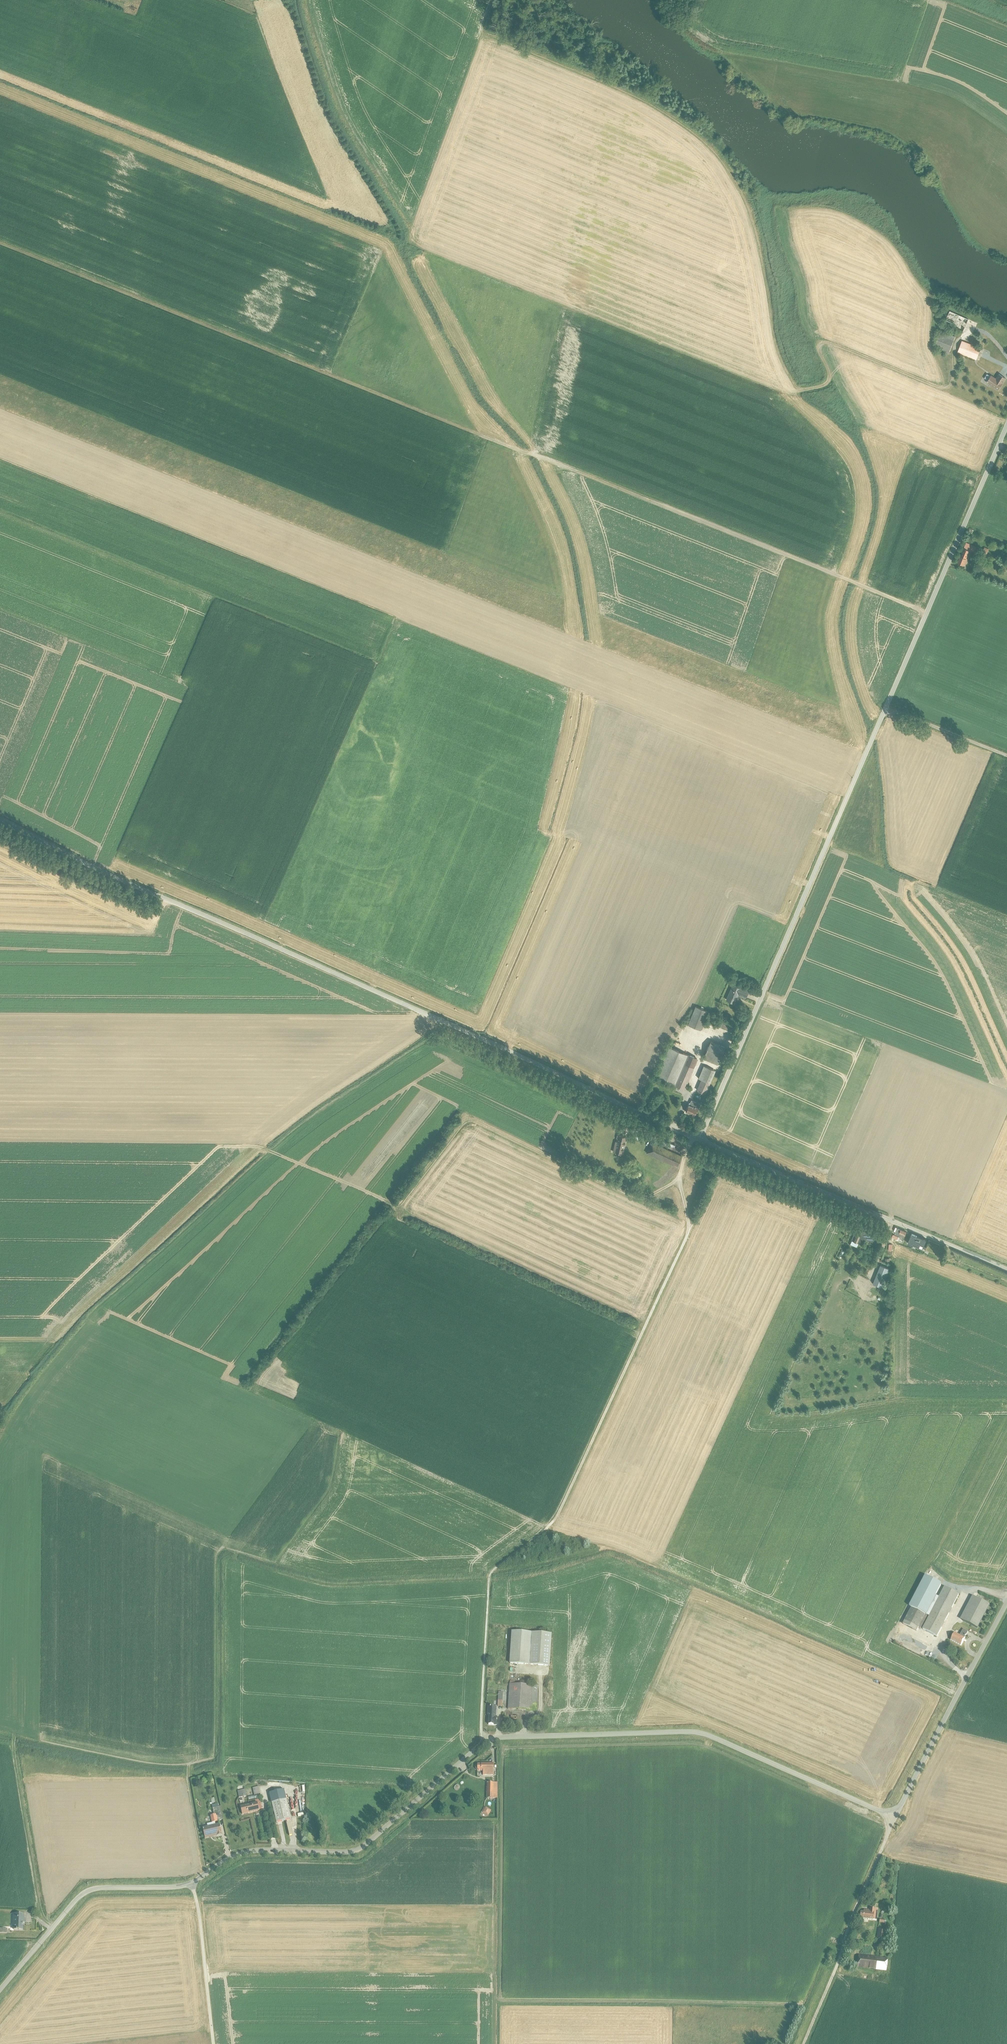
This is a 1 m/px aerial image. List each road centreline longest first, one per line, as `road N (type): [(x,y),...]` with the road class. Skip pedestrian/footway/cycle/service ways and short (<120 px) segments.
road 1 (track): [(926,614),(0,242)]
road 2 (track): [(871,742),(843,671),(834,618),(867,517),(867,490),(850,445),(799,401),(782,362),(745,196),(716,152),(675,118),(484,30),(492,0)]
road 3 (unclassified): [(700,1139),(1006,426)]
road 4 (unclassified): [(700,1139),(0,820)]
road 5 (unclassified): [(191,1883),(247,1852),(358,1850),(500,1738),(700,1733),(894,1818)]
road 6 (track): [(689,1227),(557,1515),(490,1575),(486,1742)]
road 7 (track): [(693,1137),(677,1179),(640,1198),(467,1118),(396,1205),(243,1147)]
road 8 (unclassified): [(1006,1269),(700,1139)]
road 9 (track): [(962,339),(944,388),(824,342),(817,350),(826,381),(797,389)]
road 10 (unclassified): [(894,1818),(1006,1603)]
road 11 (unclassified): [(804,2043),(894,1818)]
road 12 (unclassified): [(0,1990),(84,1893),(191,1883)]
road 13 (track): [(54,1926),(40,1905),(14,1734)]
road 14 (unclassified): [(214,2043),(191,1883)]

